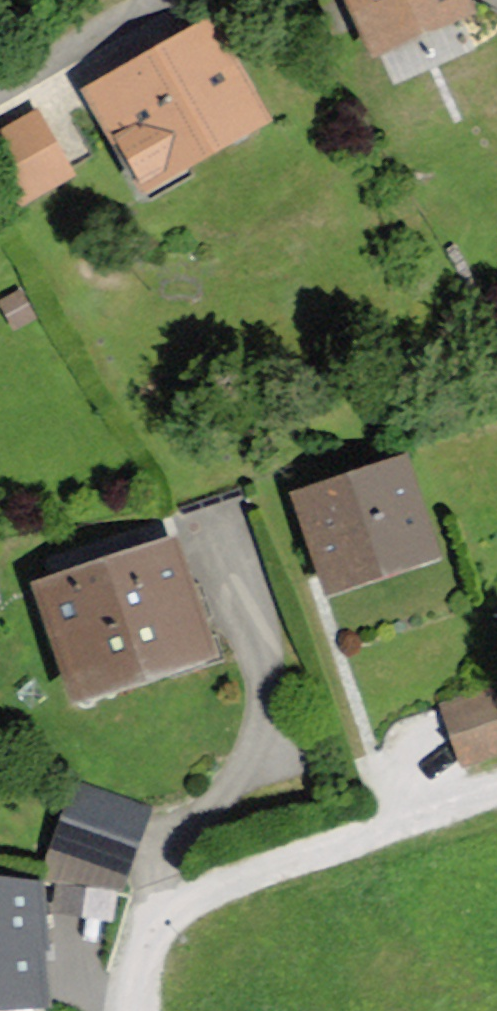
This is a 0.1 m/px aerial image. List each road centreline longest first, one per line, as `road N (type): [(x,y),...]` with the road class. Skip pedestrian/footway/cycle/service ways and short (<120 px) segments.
road 1 (track): [(136,1010),(150,940),(170,910),(496,785)]

